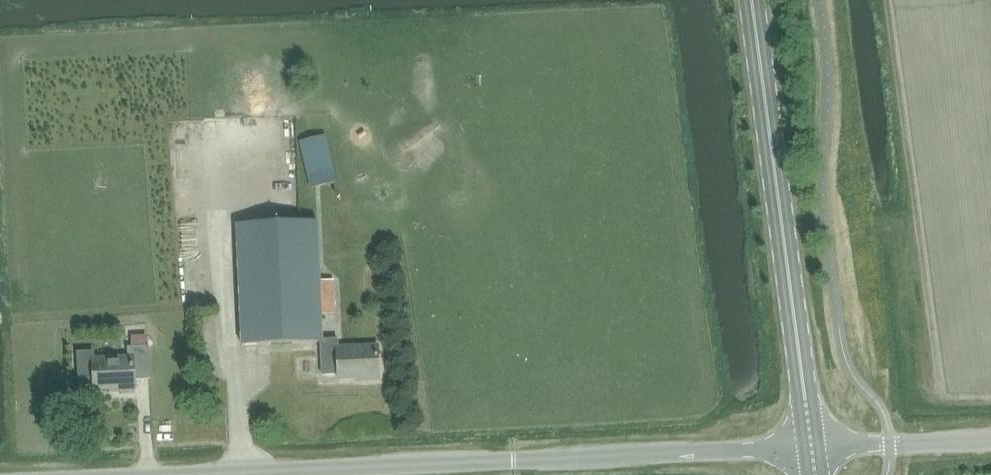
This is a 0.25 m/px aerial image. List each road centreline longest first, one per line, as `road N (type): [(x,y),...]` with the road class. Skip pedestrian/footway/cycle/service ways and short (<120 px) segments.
road 1 (unclassified): [(296,474),(809,452)]
road 2 (tertiary): [(809,452),(748,0)]
road 3 (unclassified): [(809,452),(990,444)]

